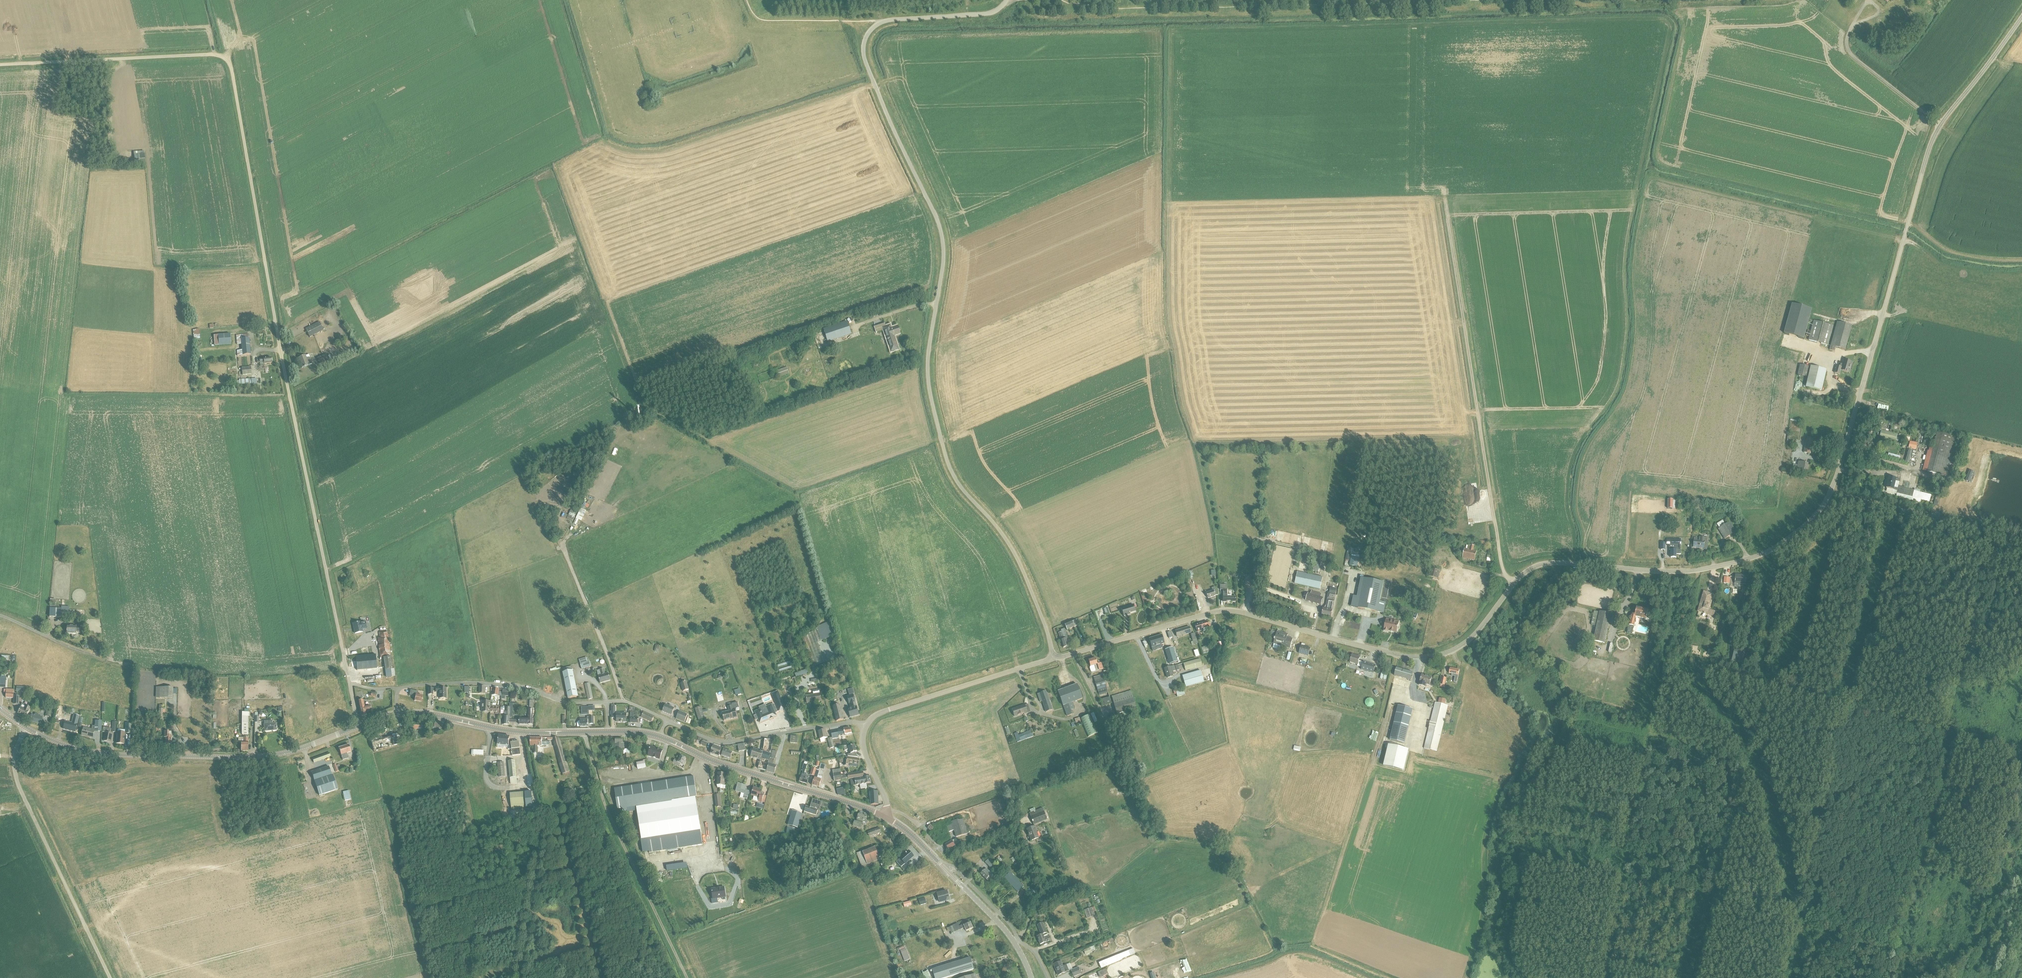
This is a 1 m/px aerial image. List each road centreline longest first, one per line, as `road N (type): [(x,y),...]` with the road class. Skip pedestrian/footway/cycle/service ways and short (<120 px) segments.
road 1 (unclassified): [(1056,659),(1228,609),(1434,657),(1475,634),(1537,566),(1697,570),(1785,542),(1814,517),(1835,481),(1939,124),(2021,16)]
road 2 (unclassified): [(1056,659),(1016,556),(947,460),(928,385),(941,232),(863,47),(881,22),(985,14),(1006,0)]
road 3 (track): [(1618,871),(1796,914),(1898,951),(1955,733),(1758,685)]
road 4 (unclassified): [(350,685),(226,57)]
road 5 (track): [(1514,584),(1502,561),(1444,185)]
road 6 (track): [(1713,894),(1749,757),(1744,750),(1580,716),(1539,765)]
road 7 (track): [(1660,661),(1601,977)]
road 8 (track): [(1755,557),(1767,581),(1851,513),(2021,555)]
road 9 (tertiary): [(312,744),(245,758),(107,754),(27,728)]
road 10 (unclassified): [(110,977),(19,785),(14,759),(27,728)]
road 11 (track): [(584,733),(606,806),(687,977)]
road 12 (tertiary): [(661,737),(885,816)]
road 13 (track): [(1530,977),(1517,974),(1505,953),(1522,806),(1539,765)]
road 14 (unclassified): [(0,65),(226,57)]
road 15 (tertiary): [(1031,977),(1002,925),(885,816)]
road 16 (tertiary): [(397,715),(514,732),(608,732)]
road 17 (residential): [(607,702),(563,701),(478,682),(398,689)]
road 18 (track): [(1767,581),(1763,603),(1771,627),(1758,685),(1660,661)]
road 19 (residential): [(667,720),(727,743),(866,725)]
road 20 (unclassified): [(866,725),(890,709),(1056,659)]
road 21 (track): [(623,701),(569,562),(570,535)]
road 22 (track): [(2021,817),(1957,977)]

